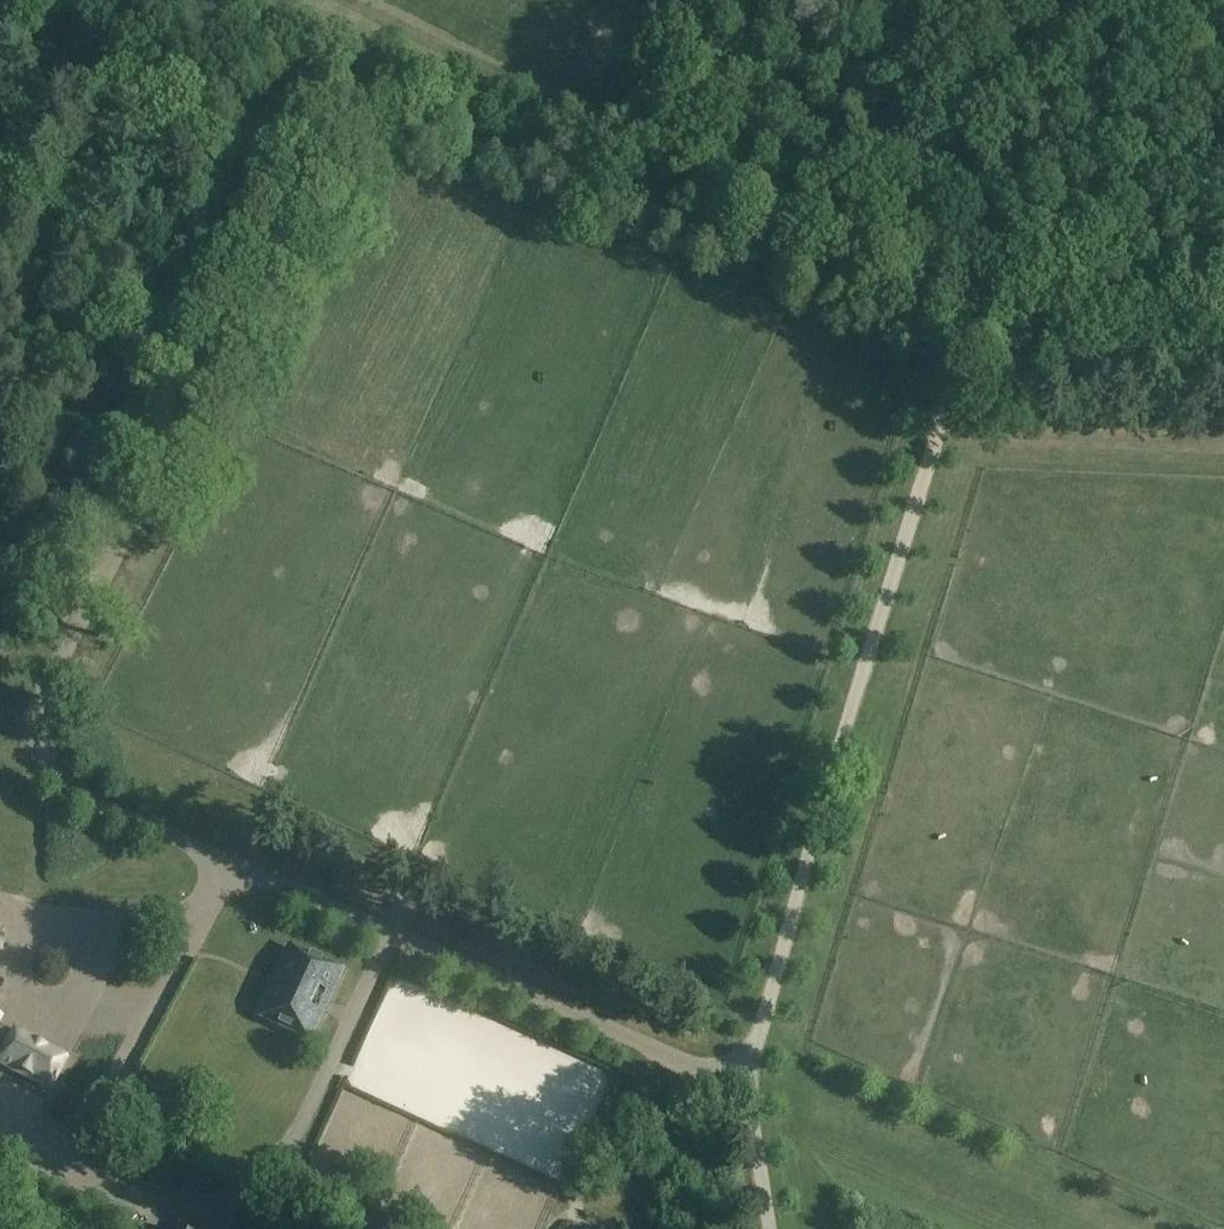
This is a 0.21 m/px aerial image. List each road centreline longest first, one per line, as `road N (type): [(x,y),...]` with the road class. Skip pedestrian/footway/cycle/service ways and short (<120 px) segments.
road 1 (unclassified): [(1223,322),(970,313),(893,302),(550,170),(187,0)]
road 2 (track): [(970,313),(748,1085),(771,1228)]
road 3 (track): [(208,853),(748,1085)]
road 4 (track): [(1122,1228),(748,1085)]
road 5 (track): [(92,923),(172,1169),(201,1213)]
road 6 (track): [(41,745),(46,931)]
road 7 (track): [(0,482),(132,548)]

